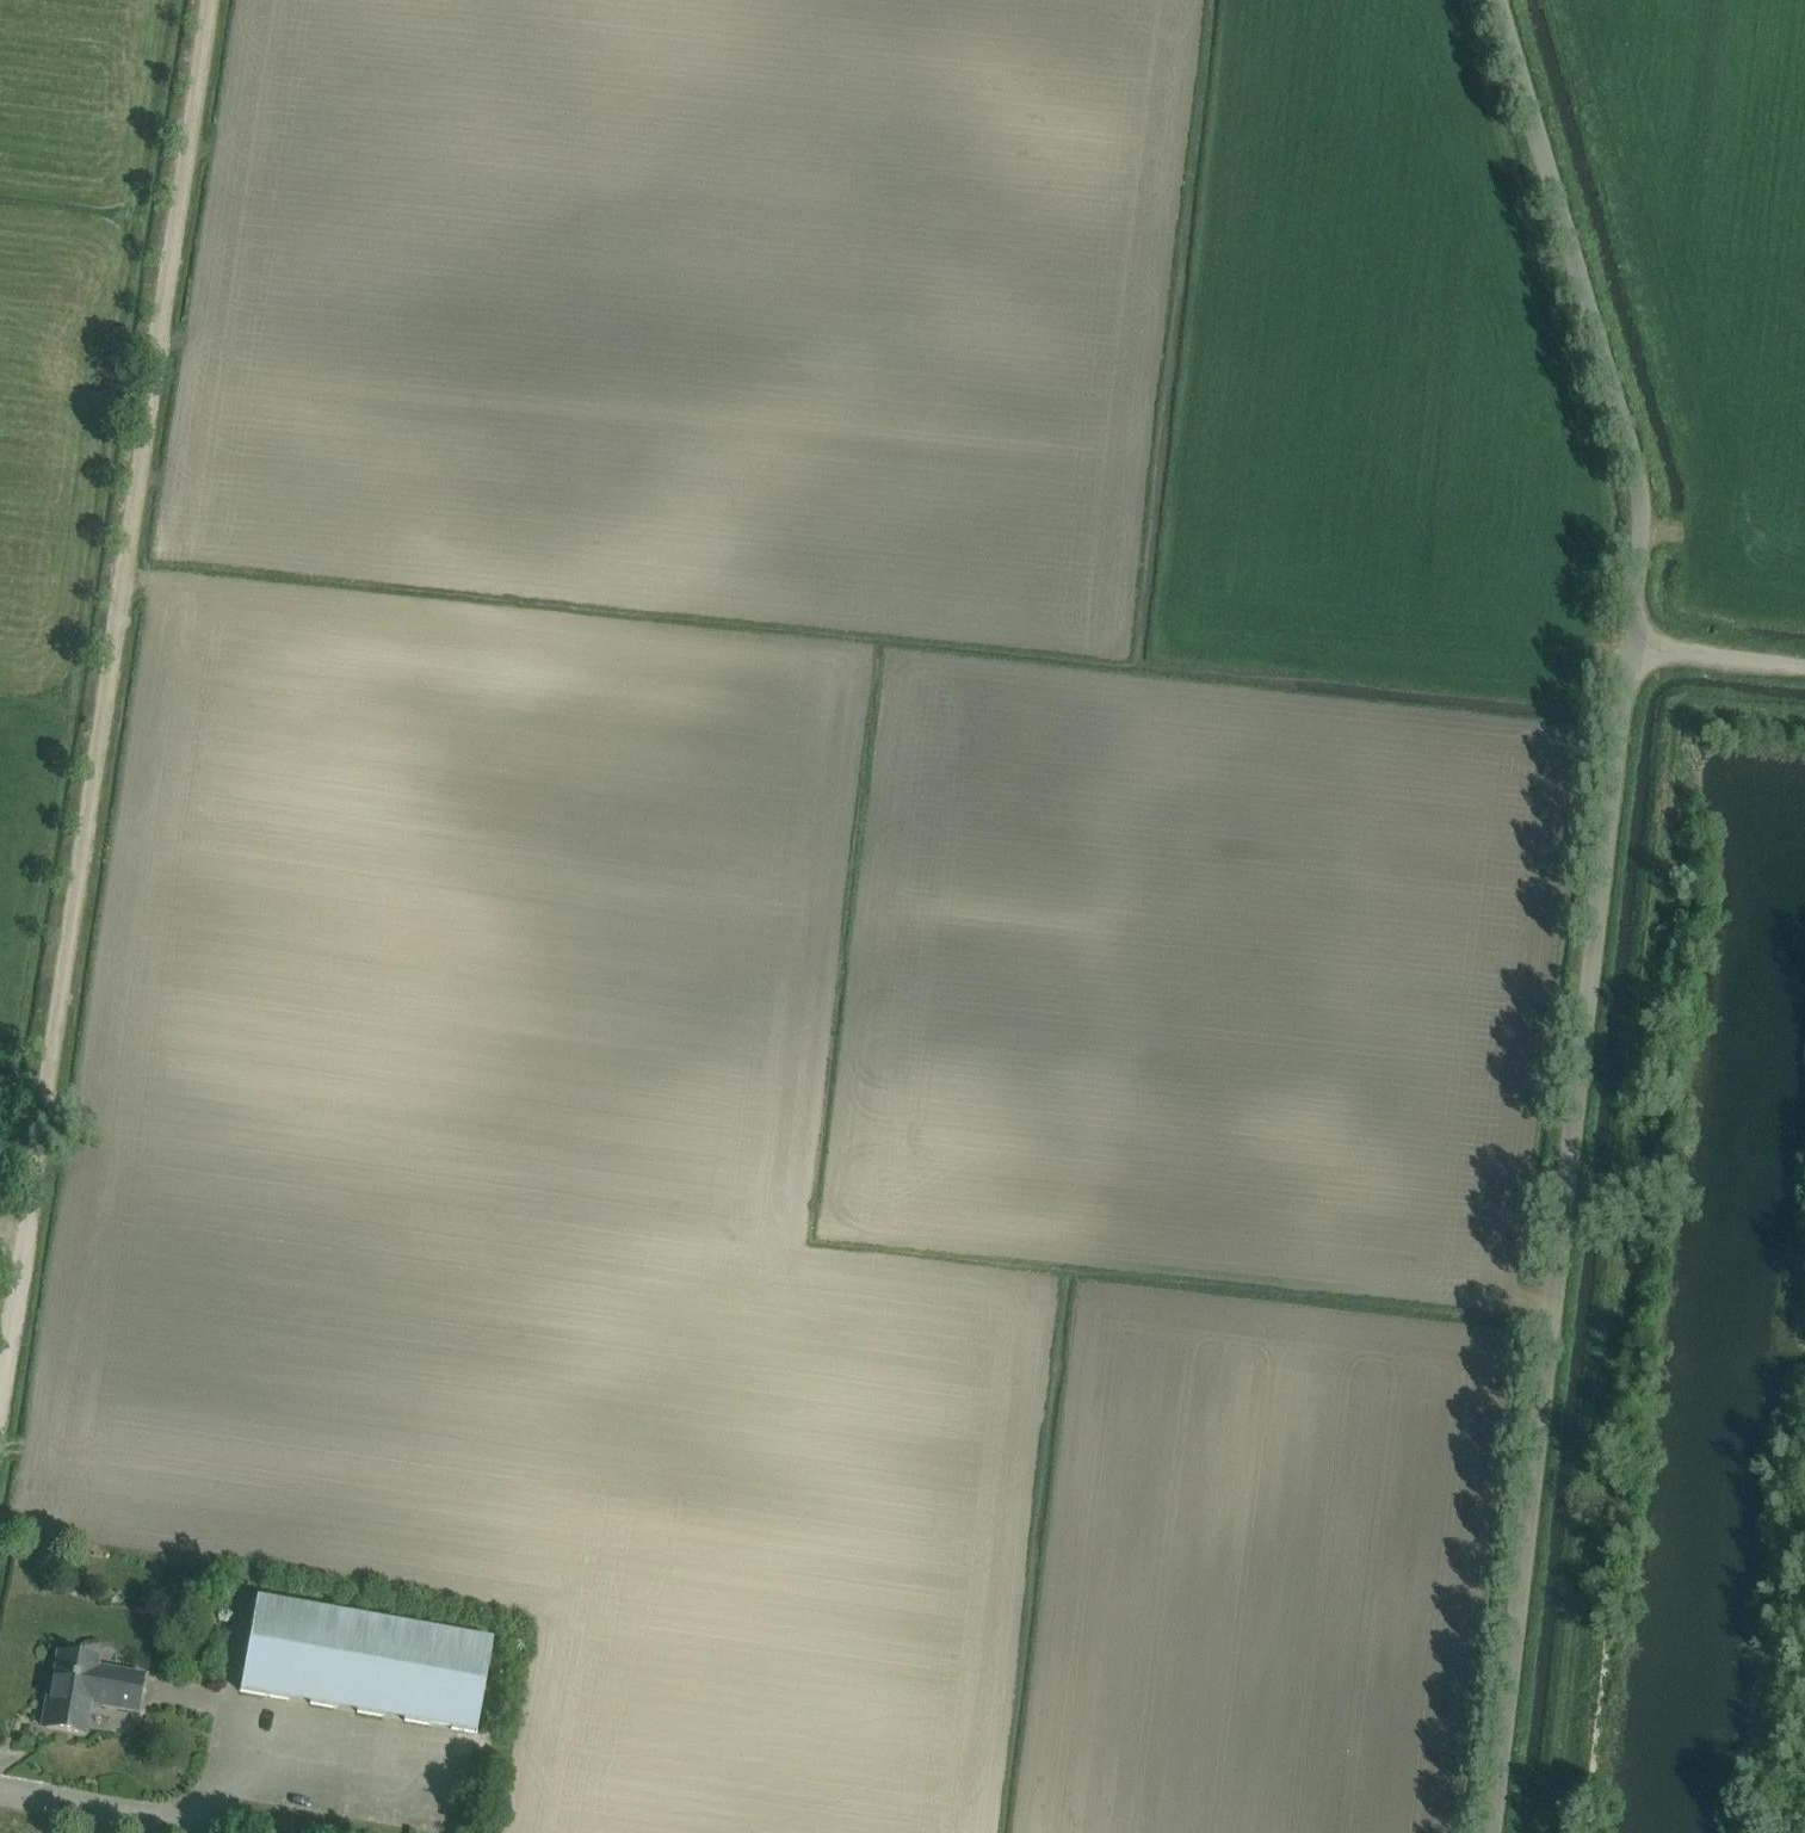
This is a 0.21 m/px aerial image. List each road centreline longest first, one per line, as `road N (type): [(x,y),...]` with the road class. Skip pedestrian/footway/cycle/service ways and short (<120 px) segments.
road 1 (unclassified): [(1490,1832),(1641,523),(1629,443),(1498,0)]
road 2 (unclassified): [(0,1324),(206,0)]
road 3 (track): [(1804,670),(1628,650)]

